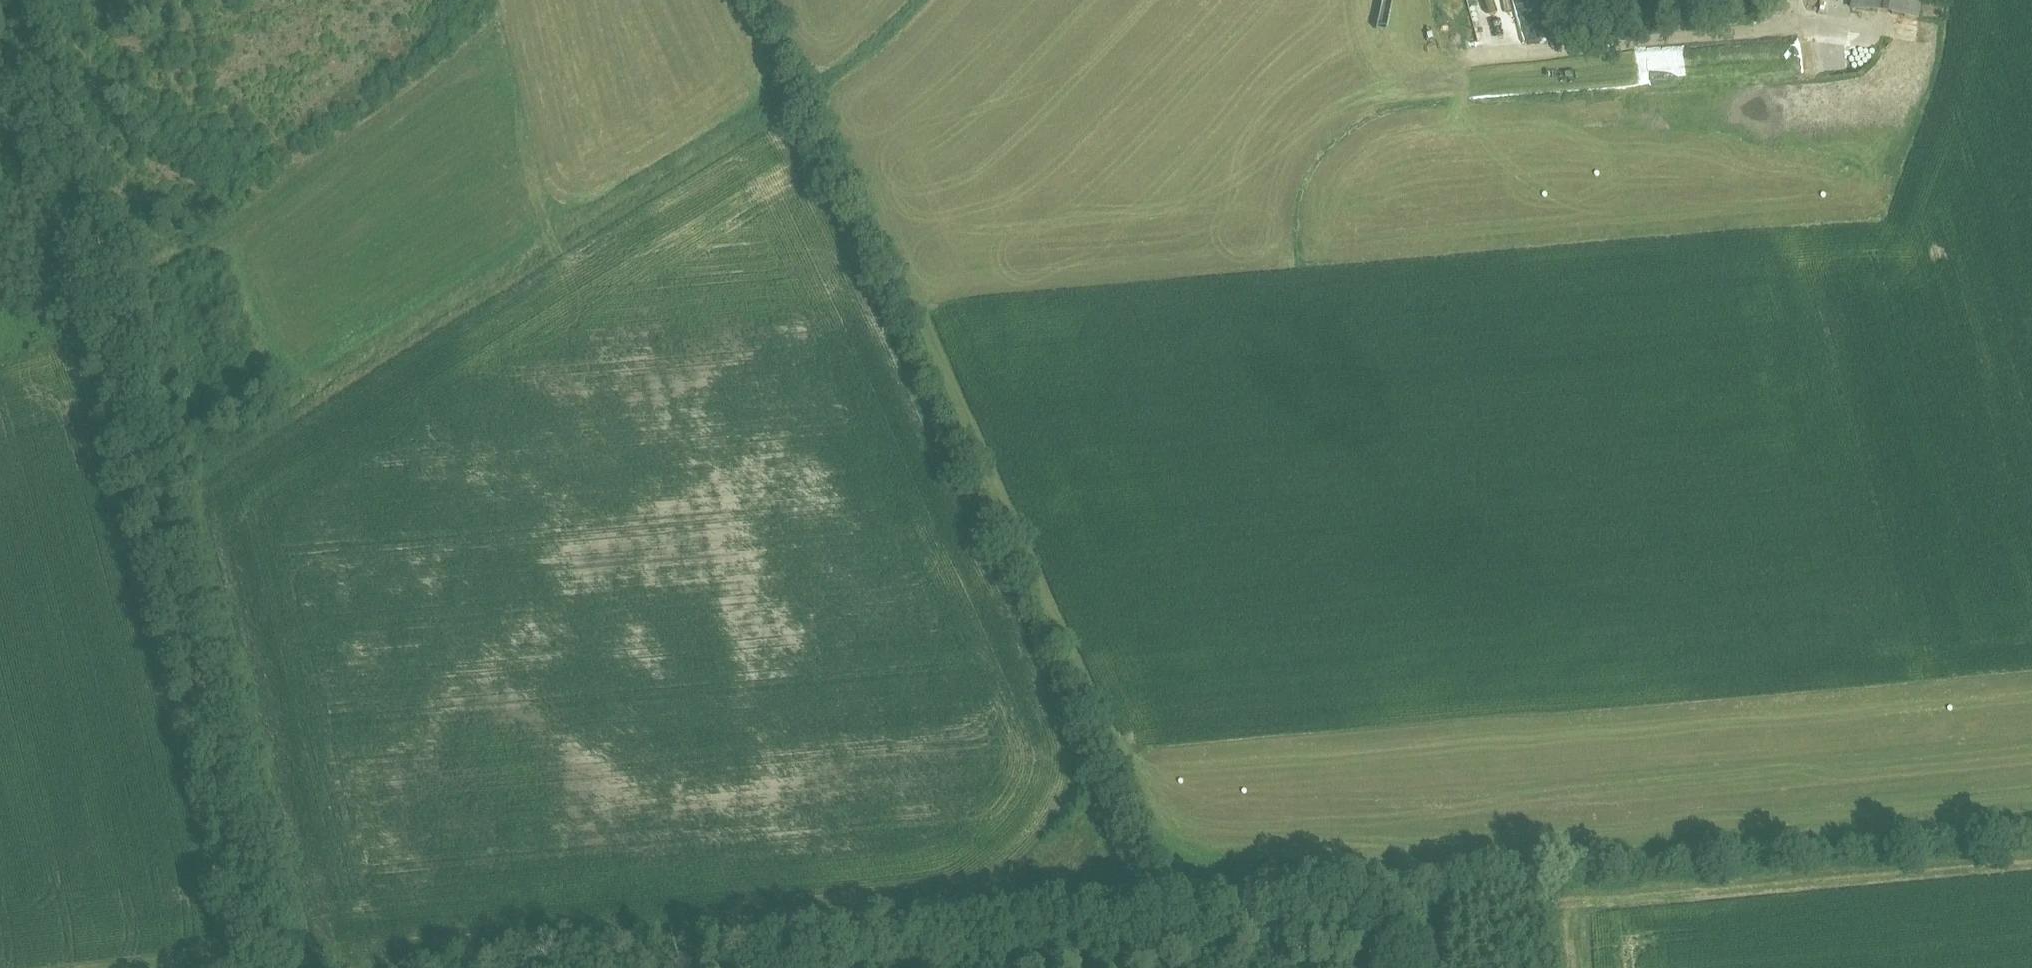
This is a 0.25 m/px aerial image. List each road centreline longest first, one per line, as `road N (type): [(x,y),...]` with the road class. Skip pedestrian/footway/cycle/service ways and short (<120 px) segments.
road 1 (track): [(270,967),(29,0)]
road 2 (track): [(826,967),(1376,922),(1379,967)]
road 3 (track): [(1580,967),(1589,906),(2031,865)]

